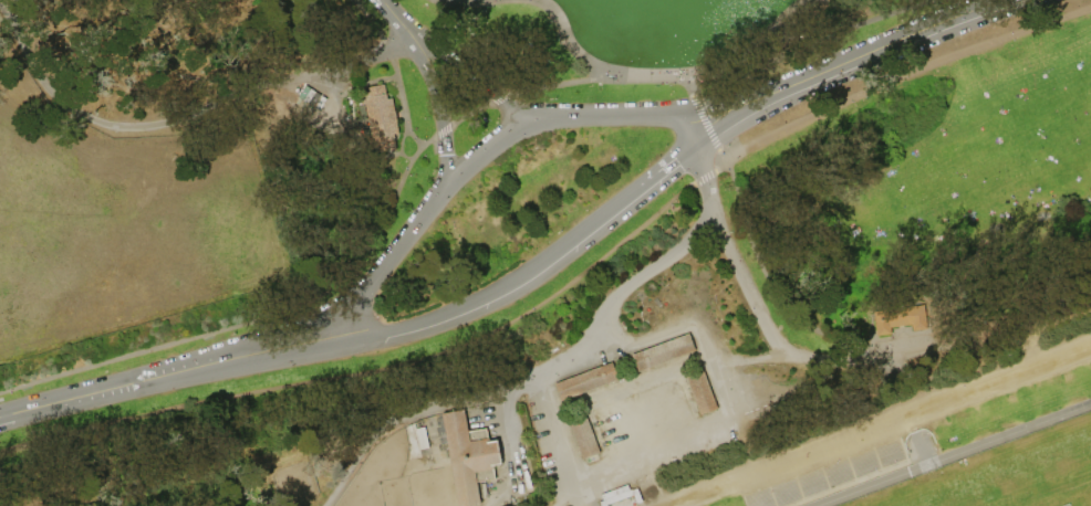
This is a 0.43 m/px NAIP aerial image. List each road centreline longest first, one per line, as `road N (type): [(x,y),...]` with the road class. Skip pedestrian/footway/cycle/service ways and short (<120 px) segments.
road 1 (tertiary): [(395,334),(516,284),(643,188)]
road 2 (tertiary): [(777,95),(1008,0)]
road 3 (tertiary): [(0,417),(204,365)]
road 4 (tertiary): [(204,365),(395,334)]
road 5 (tertiary): [(374,278),(314,321),(204,365)]
road 6 (tertiary): [(574,116),(511,106),(411,38)]
road 7 (tertiary): [(411,38),(444,130),(445,167),(434,200)]
road 8 (tertiary): [(574,116),(501,139),(434,200)]

